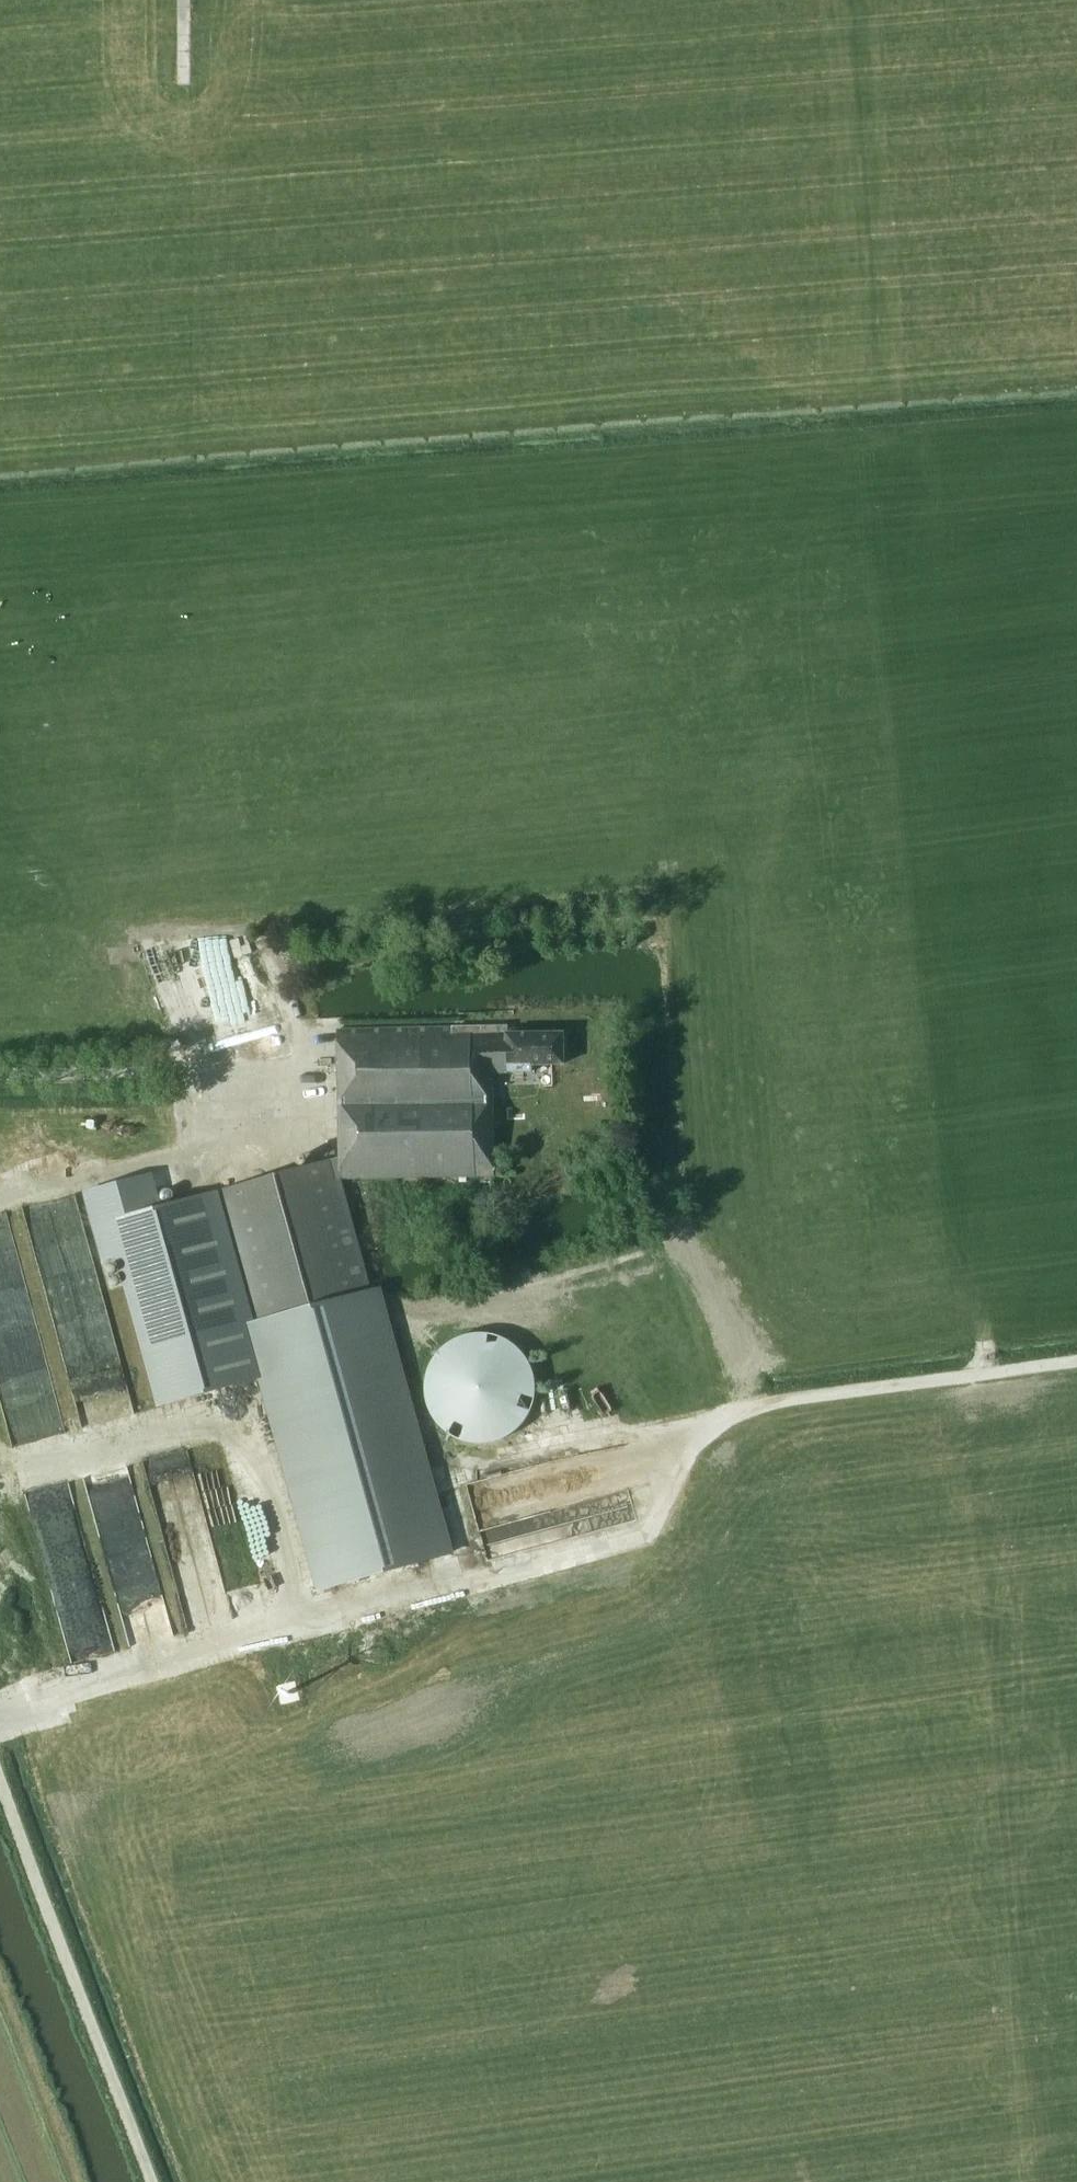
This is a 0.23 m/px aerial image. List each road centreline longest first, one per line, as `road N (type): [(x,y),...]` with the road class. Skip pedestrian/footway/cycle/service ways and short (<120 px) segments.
road 1 (unclassified): [(150,2181),(0,1777)]

